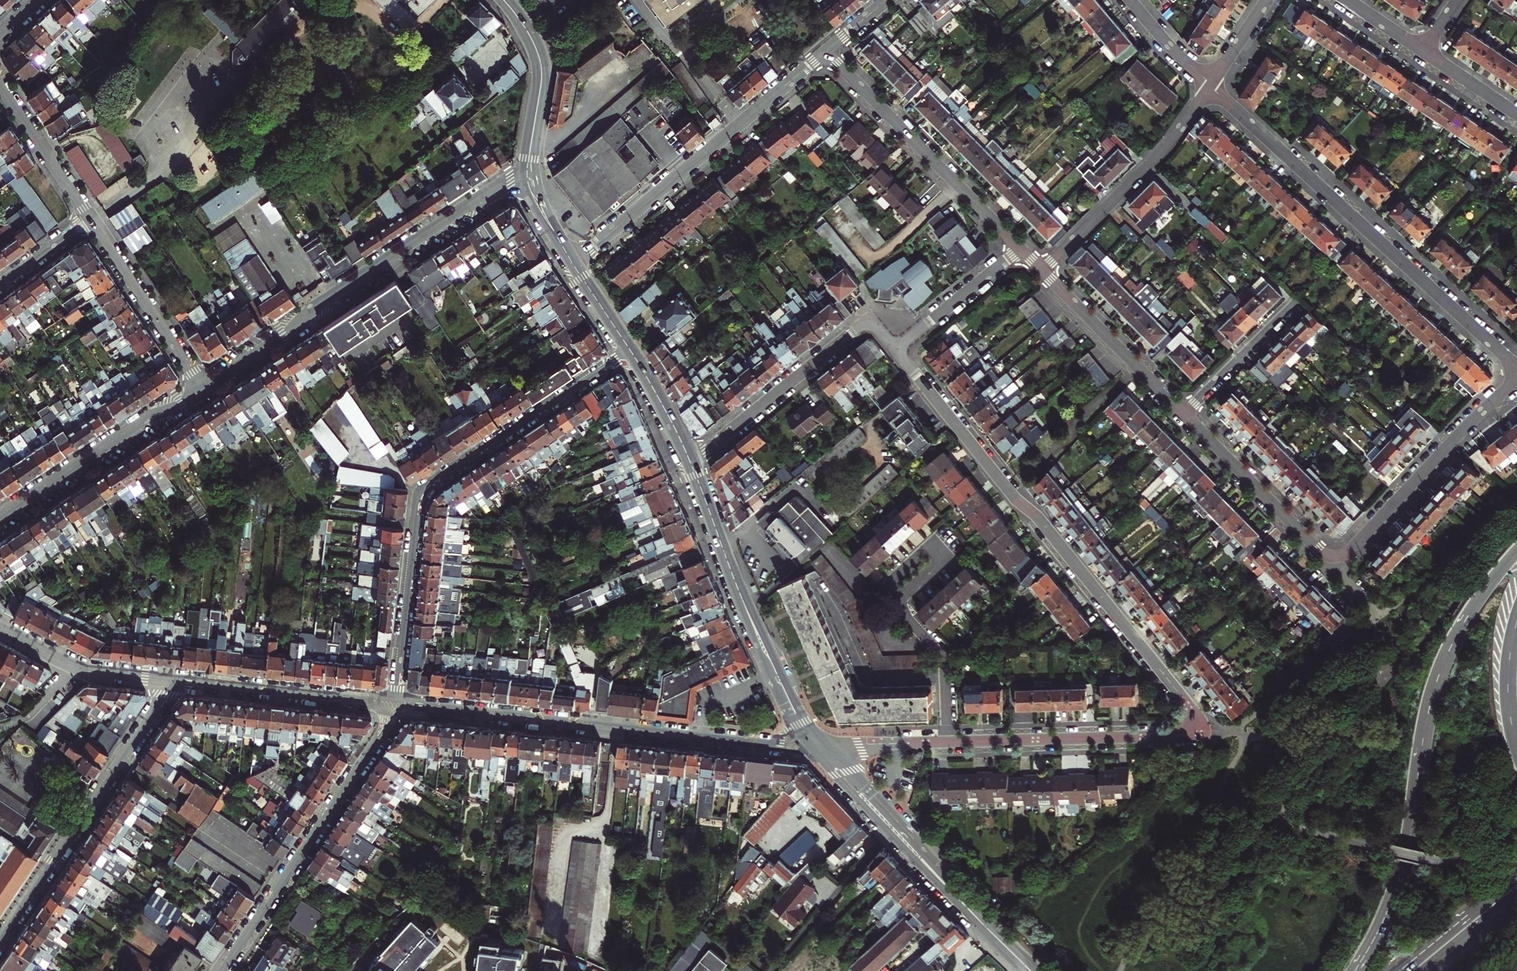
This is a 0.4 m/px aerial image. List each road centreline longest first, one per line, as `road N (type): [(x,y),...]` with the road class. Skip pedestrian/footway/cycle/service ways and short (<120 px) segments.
road 1 (residential): [(896,351),(1177,695),(1190,736),(948,743)]
road 2 (residential): [(630,351),(423,491),(396,704)]
road 3 (tertiary): [(1516,551),(1485,589),(1444,662),(1399,877),(1355,970)]
road 4 (tertiary): [(818,747),(396,704)]
road 5 (residential): [(1516,369),(1209,87)]
road 6 (residential): [(529,173),(329,297),(203,390)]
road 7 (residential): [(573,262),(826,52)]
road 8 (residential): [(222,970),(396,704)]
road 9 (tertiary): [(691,463),(745,607),(792,710),(818,747)]
road 10 (residential): [(169,679),(0,939)]
road 11 (tertiary): [(818,747),(1031,970)]
road 12 (residential): [(826,52),(1019,249)]
road 13 (residential): [(691,463),(869,319),(896,351)]
road 14 (residential): [(1336,558),(1516,378)]
road 15 (residential): [(1040,271),(1151,165),(1209,87)]
road 16 (residential): [(203,390),(0,517)]
road 17 (tertiary): [(396,704),(169,679)]
road 18 (residential): [(1184,414),(1318,550),(1336,558)]
road 19 (residential): [(92,214),(203,390)]
road 20 (residential): [(1040,271),(1184,414)]
road 21 (tertiary): [(503,0),(542,69),(529,173)]
road 22 (residential): [(0,80),(92,214)]
road 23 (residential): [(896,351),(1019,249)]
road 24 (residential): [(948,743),(943,658),(895,602)]
road 25 (residential): [(1184,414),(1293,303)]
road 26 (primary): [(1516,875),(1399,970)]
road 27 (residential): [(895,602),(946,557),(934,543),(890,587)]
road 28 (primary): [(1516,619),(1508,695),(1516,752)]
road 29 (residential): [(948,743),(818,747)]
road 30 (tertiary): [(630,351),(691,463)]

